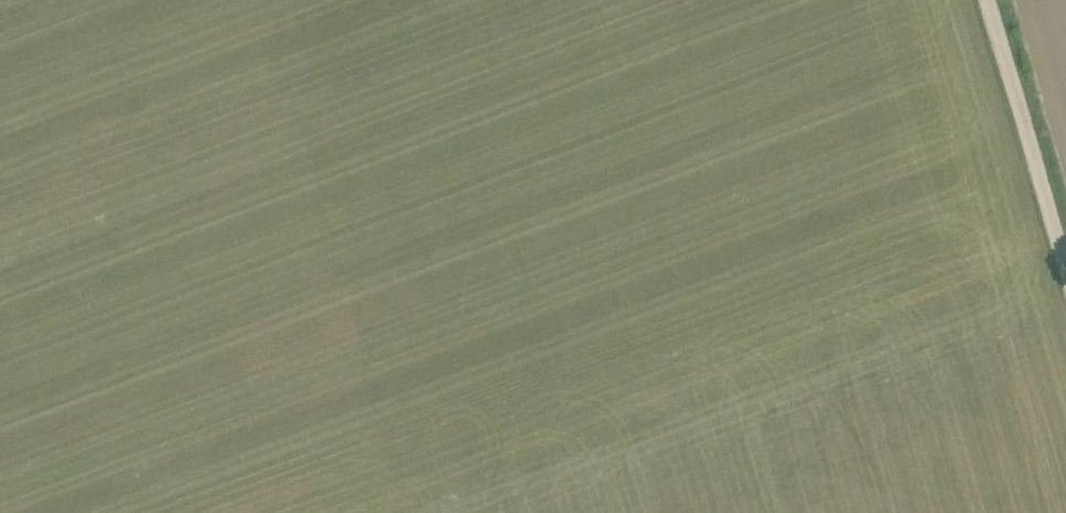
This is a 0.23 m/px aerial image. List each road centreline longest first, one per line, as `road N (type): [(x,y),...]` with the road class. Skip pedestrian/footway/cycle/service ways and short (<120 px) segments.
road 1 (track): [(1065,288),(981,0)]

